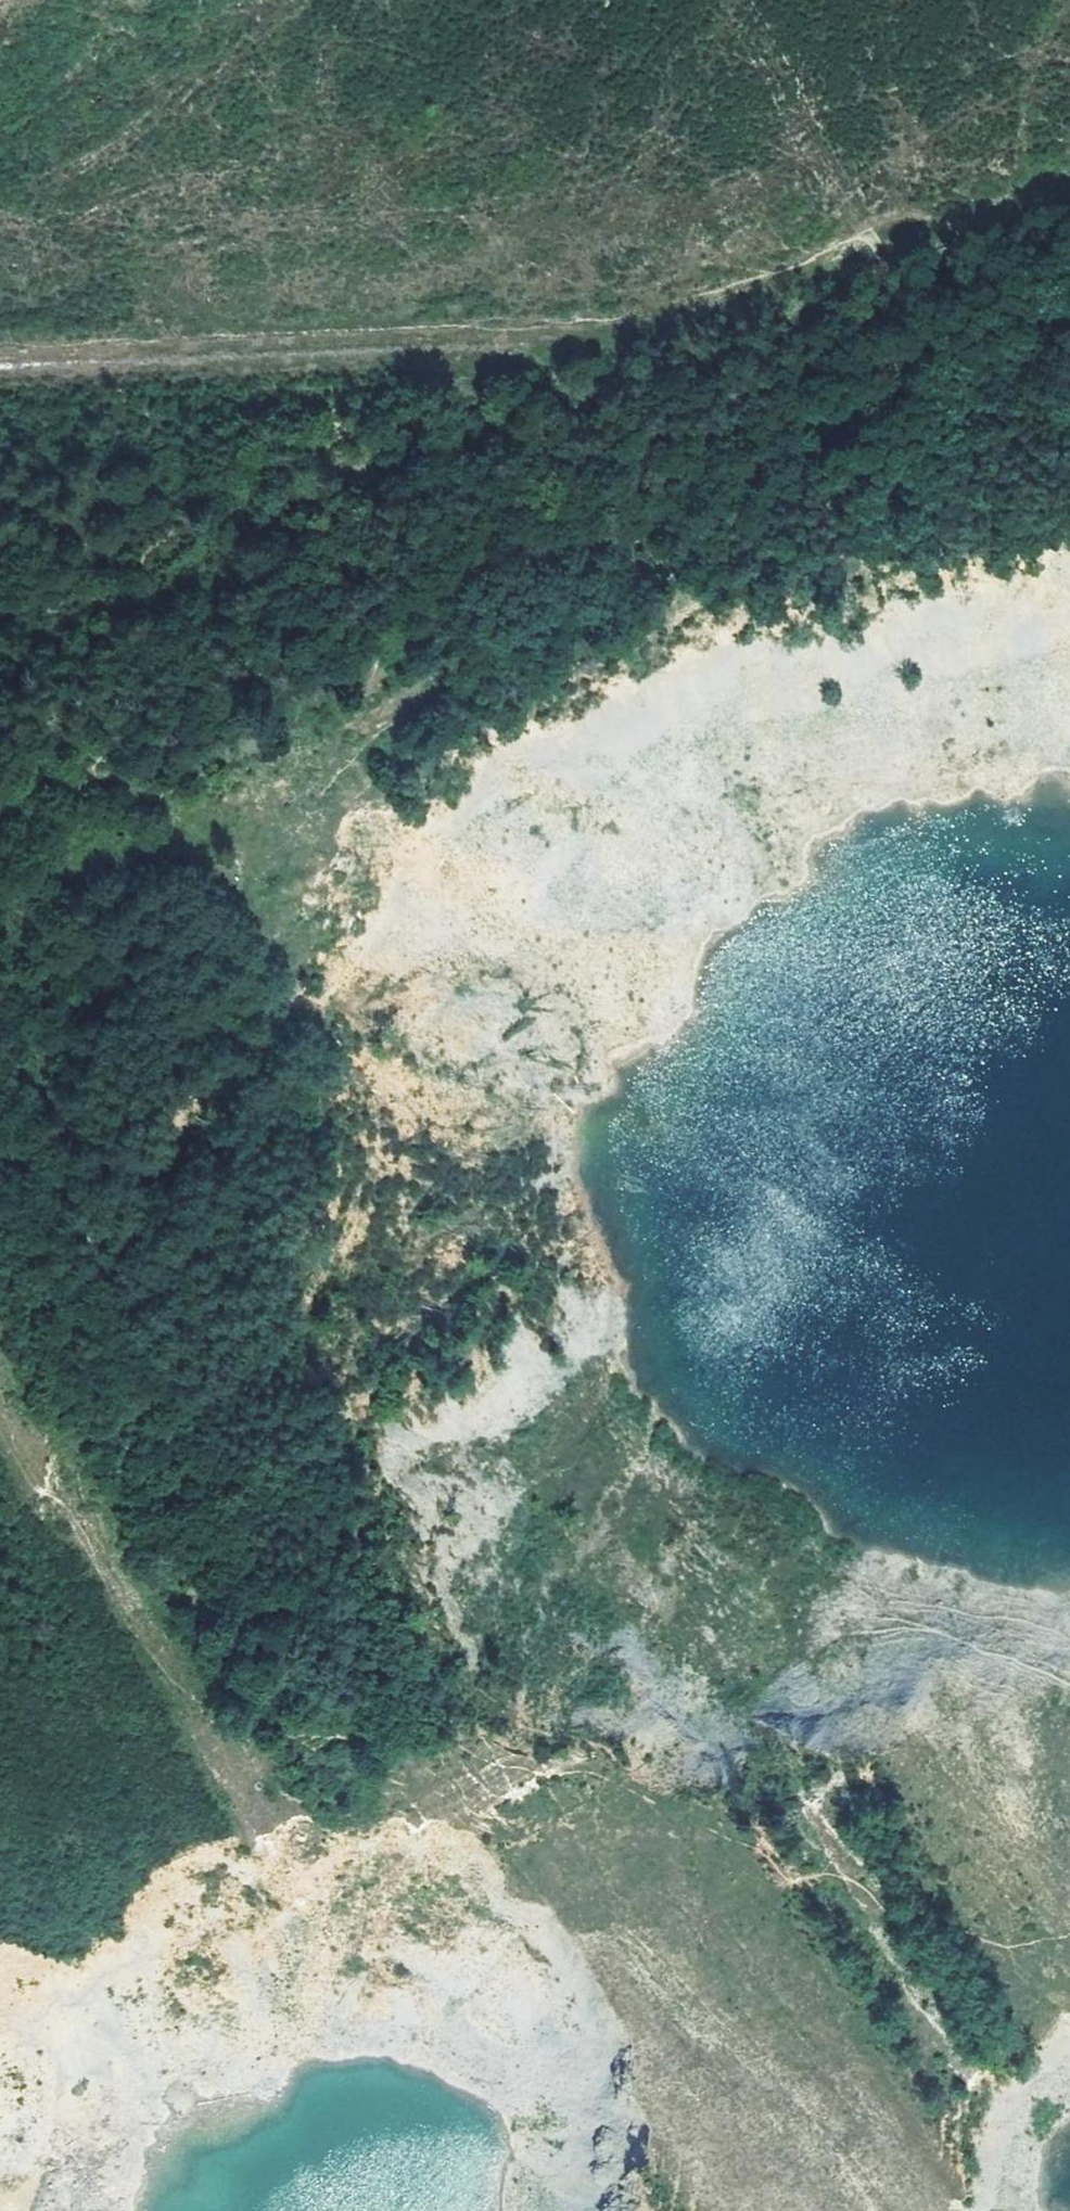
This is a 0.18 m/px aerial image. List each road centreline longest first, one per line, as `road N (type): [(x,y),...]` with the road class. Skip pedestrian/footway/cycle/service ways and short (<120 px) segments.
road 1 (track): [(0,361),(597,330),(1069,183)]

